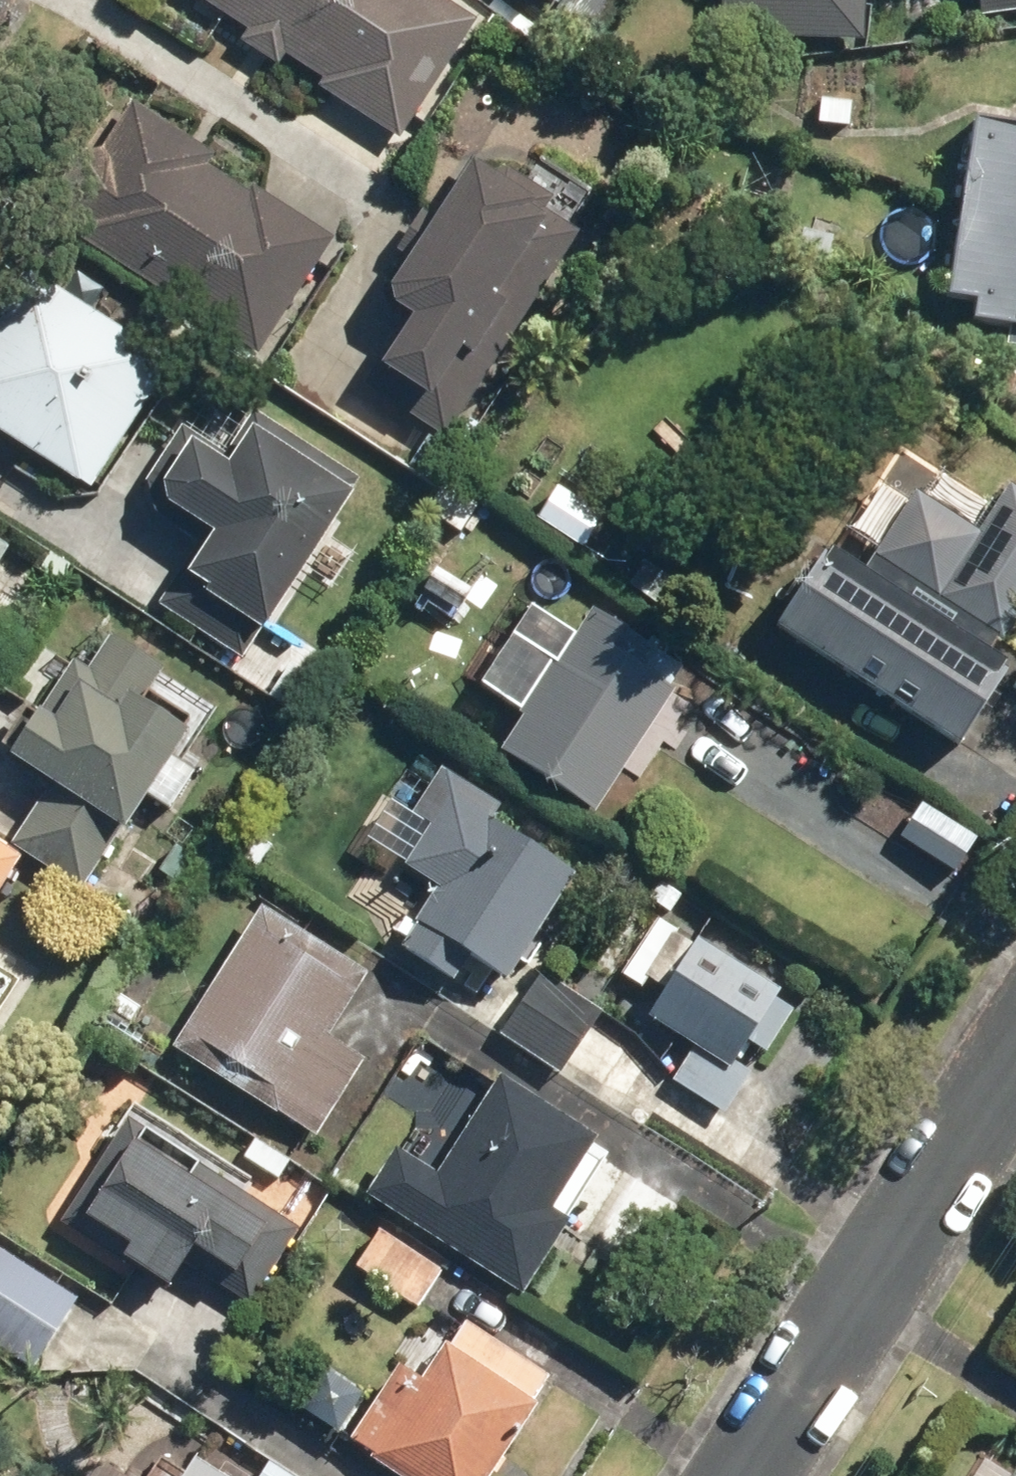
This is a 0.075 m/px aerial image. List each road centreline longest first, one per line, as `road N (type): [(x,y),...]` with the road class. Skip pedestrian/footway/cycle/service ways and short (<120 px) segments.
road 1 (residential): [(1015,1064),(744,1475)]

